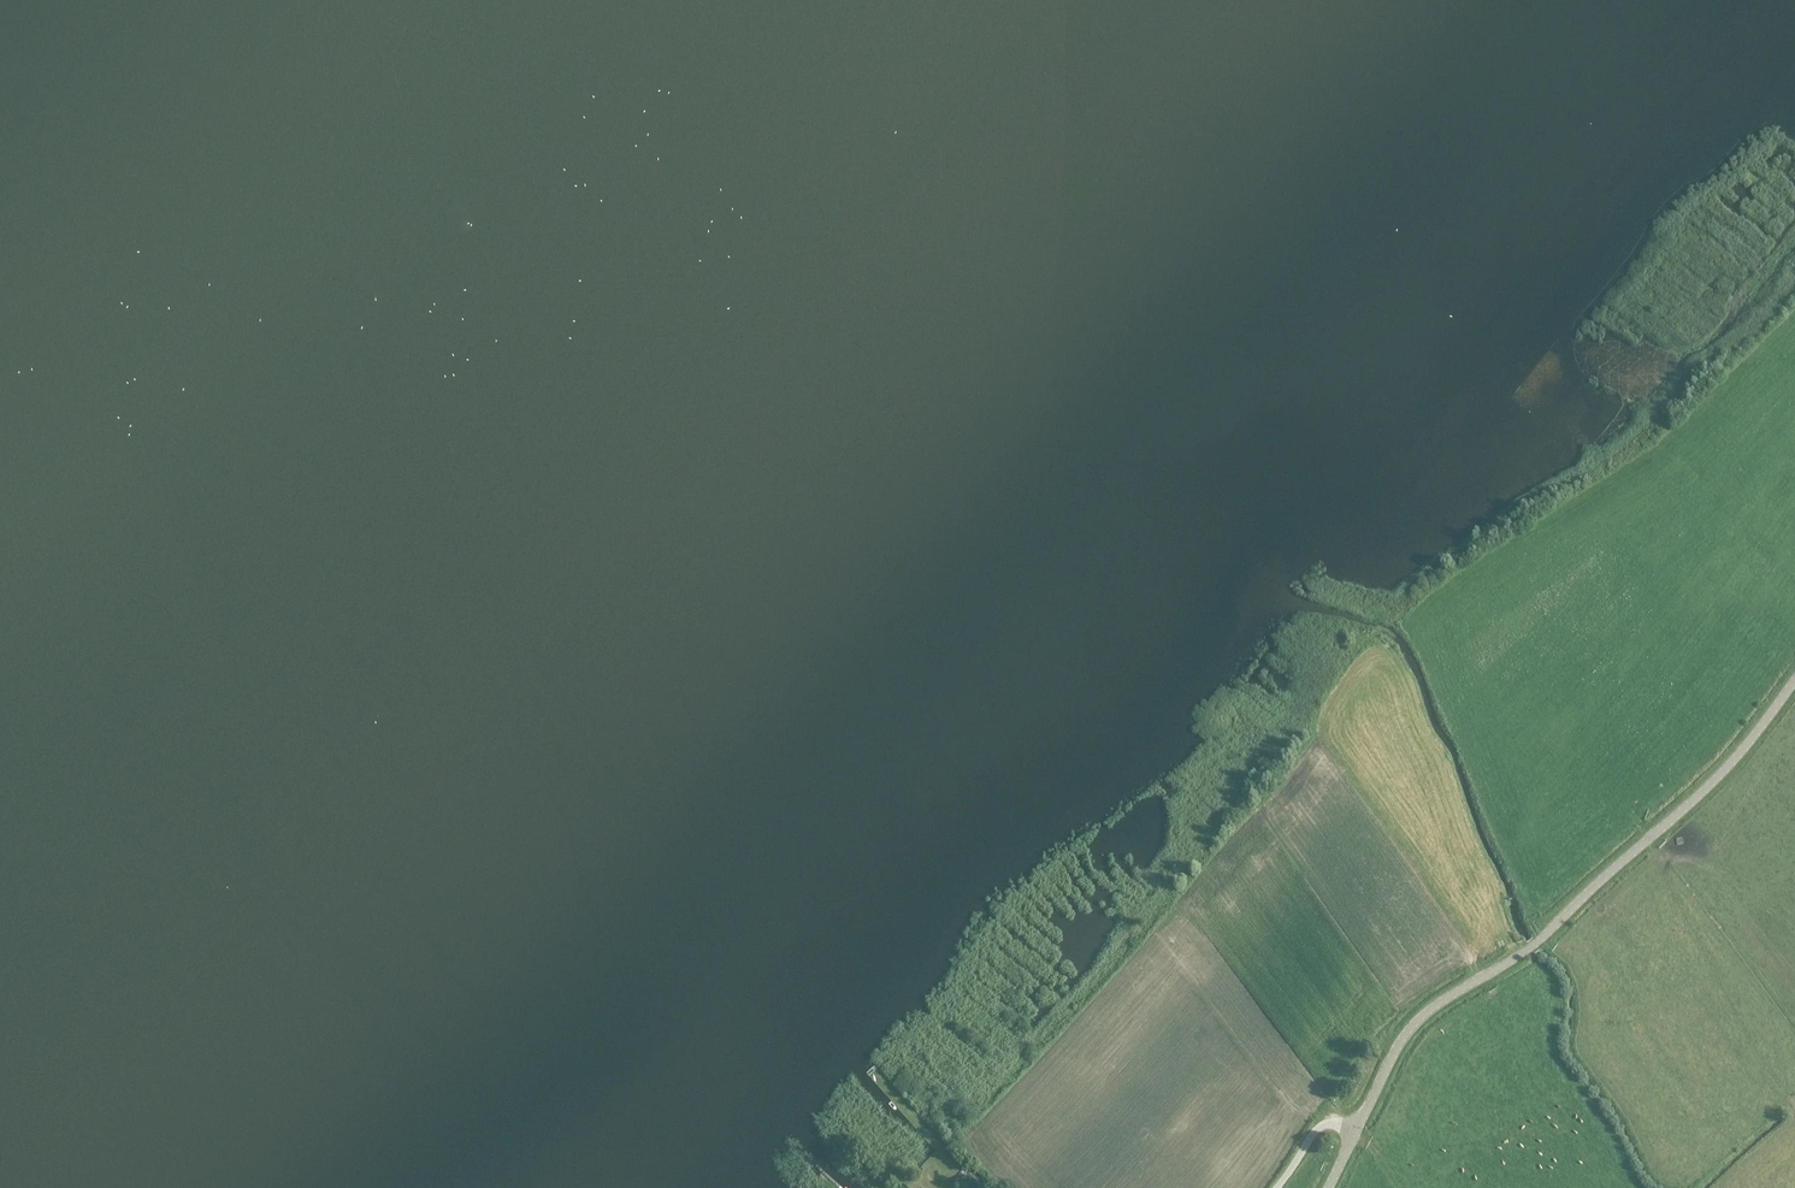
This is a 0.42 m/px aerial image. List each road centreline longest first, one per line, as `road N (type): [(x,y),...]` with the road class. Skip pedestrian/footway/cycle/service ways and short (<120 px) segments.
road 1 (unclassified): [(1356,1129),(1418,1018),(1539,941),(1712,784),(1794,681)]

